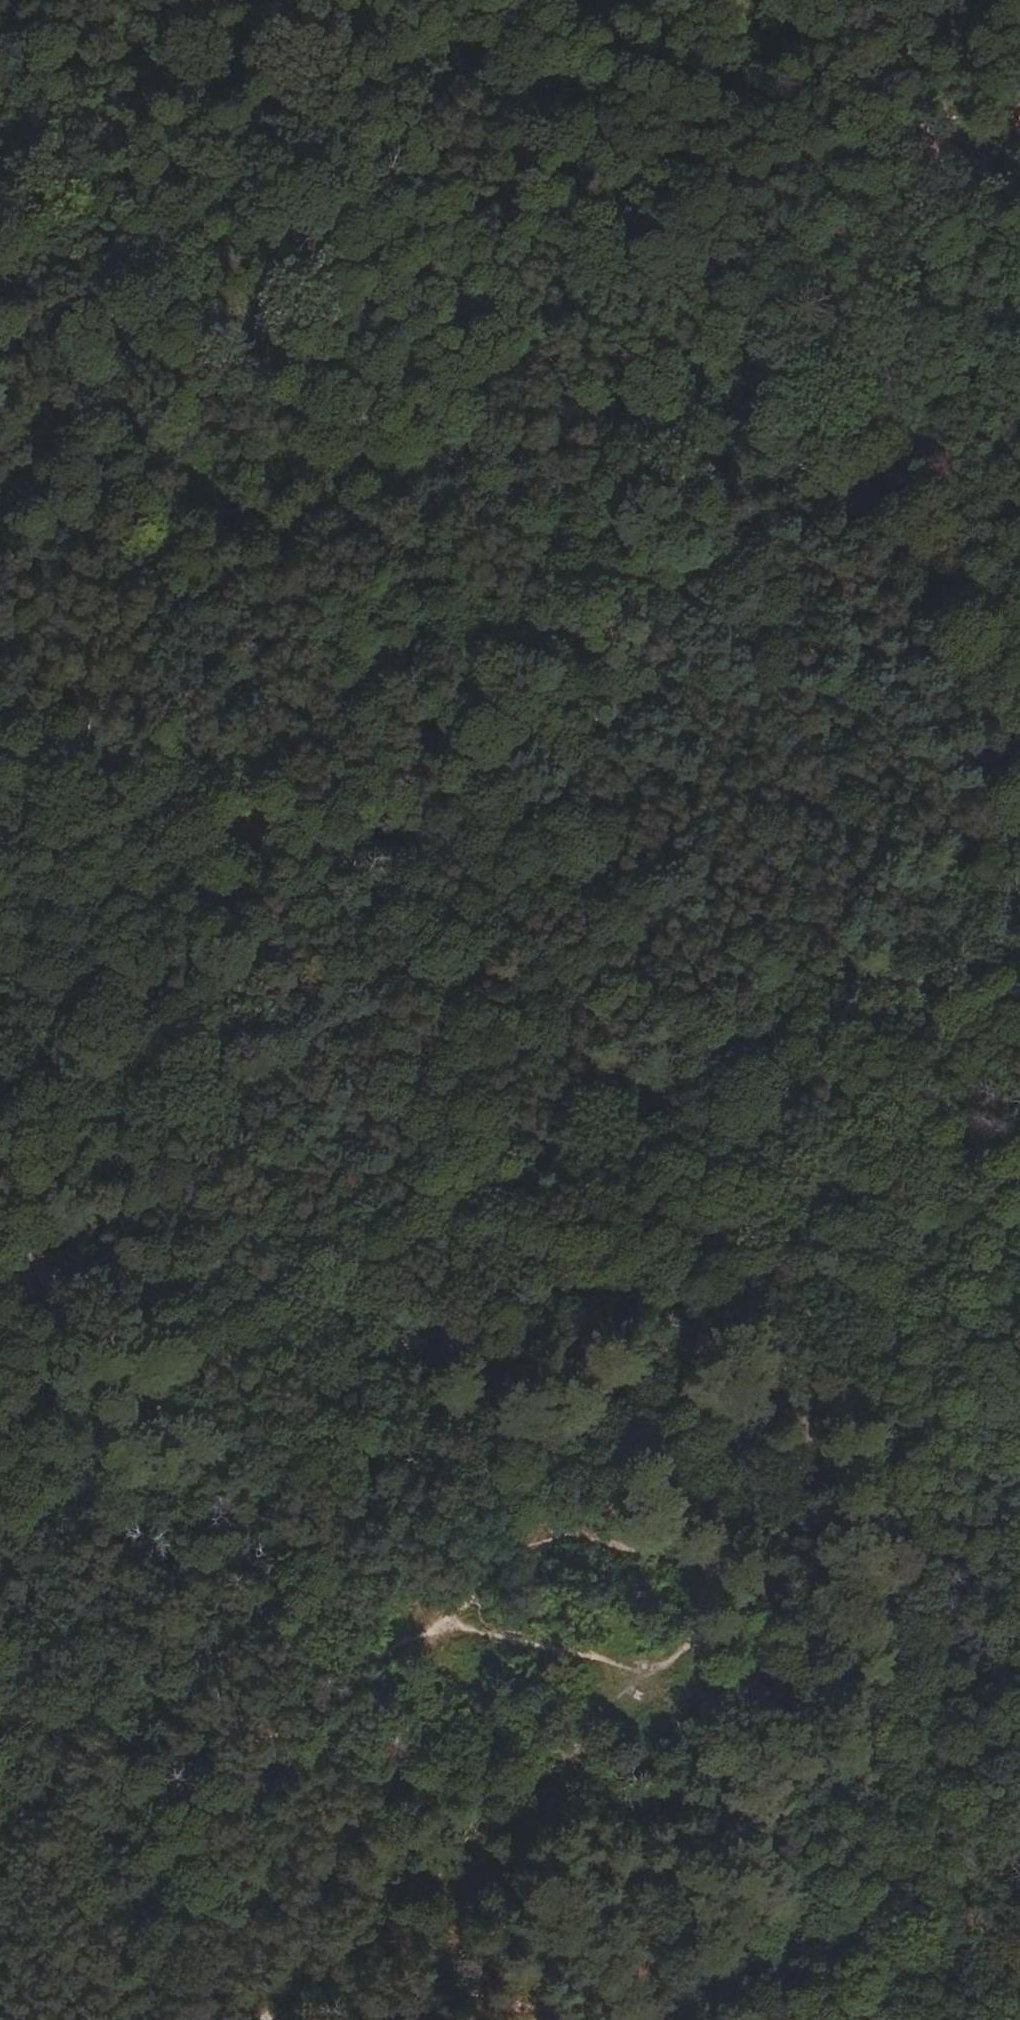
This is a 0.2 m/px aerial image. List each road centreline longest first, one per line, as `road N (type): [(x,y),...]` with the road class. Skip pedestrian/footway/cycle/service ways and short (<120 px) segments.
road 1 (track): [(0,1337),(788,1349)]
road 2 (track): [(696,0),(809,48),(975,168)]
road 3 (track): [(788,1349),(1019,1357)]

